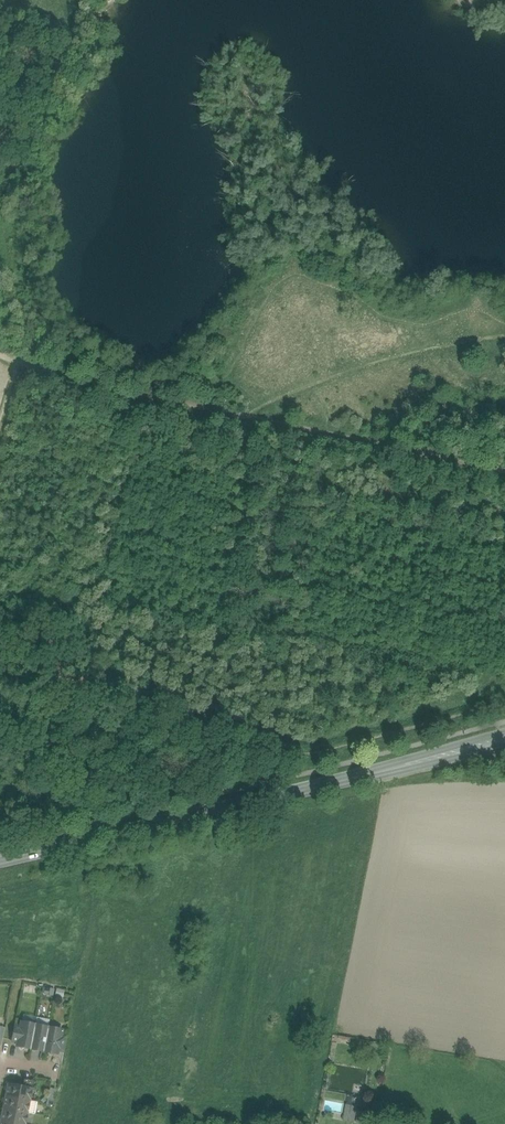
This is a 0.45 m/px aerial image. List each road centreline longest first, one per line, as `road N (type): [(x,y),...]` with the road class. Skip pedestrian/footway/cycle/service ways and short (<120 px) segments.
road 1 (secondary): [(504,740),(0,860)]
road 2 (track): [(504,470),(128,397),(0,355)]
road 3 (track): [(0,193),(87,0)]

